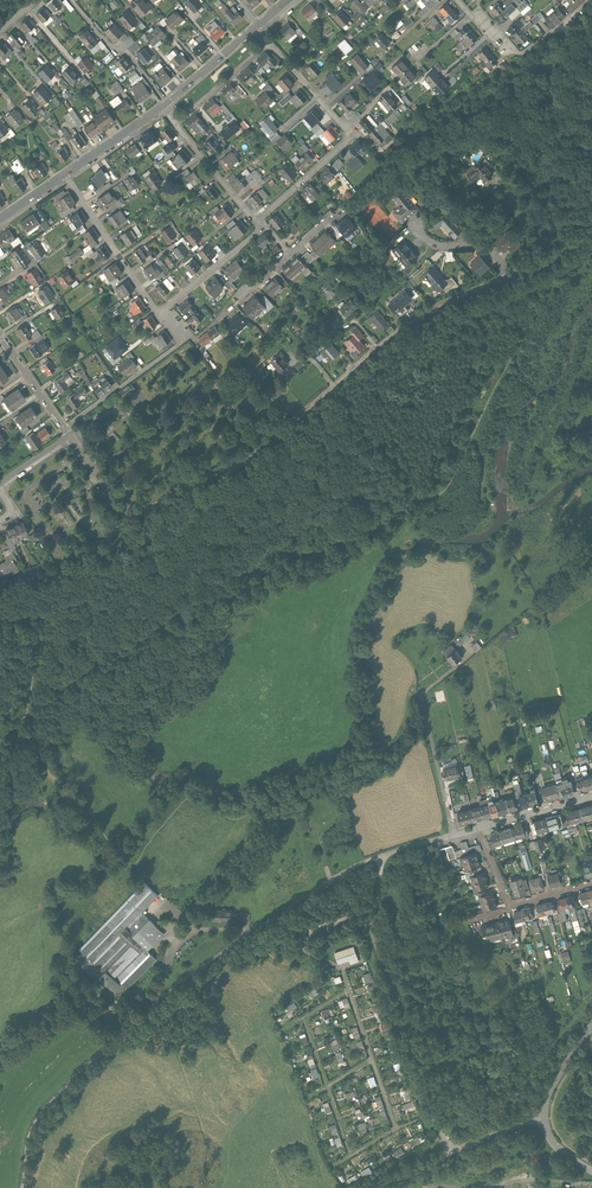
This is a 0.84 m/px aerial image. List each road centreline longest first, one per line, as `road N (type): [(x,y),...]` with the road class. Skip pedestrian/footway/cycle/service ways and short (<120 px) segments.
road 1 (residential): [(476,829),(396,851),(314,892),(198,968),(44,1112),(29,1139),(21,1187)]
road 2 (track): [(552,261),(554,280),(435,498),(405,501),(389,524),(275,563),(211,599)]
road 3 (unclassified): [(509,279),(415,322),(243,462)]
road 4 (unclassified): [(179,522),(145,565),(78,597),(52,620),(38,644),(27,698),(0,741)]
road 5 (track): [(211,599),(205,646),(168,692),(18,716)]
road 6 (residential): [(591,1170),(557,1148),(543,1119),(545,1096),(591,1027)]
road 7 (residential): [(476,829),(511,909),(591,886)]
road 8 (residential): [(158,313),(65,174)]
road 9 (residential): [(69,0),(166,104)]
road 10 (residential): [(262,228),(158,313)]
road 11 (residential): [(354,133),(257,222)]
road 12 (residential): [(69,435),(117,505),(162,505)]
road 13 (residential): [(257,222),(174,123)]
road 14 (residential): [(174,123),(270,42)]
road 15 (residential): [(270,42),(354,133)]
road 16 (residential): [(0,334),(69,435)]
road 17 (residential): [(591,796),(476,829)]
road 18 (residential): [(509,279),(489,253),(439,245),(411,224)]

